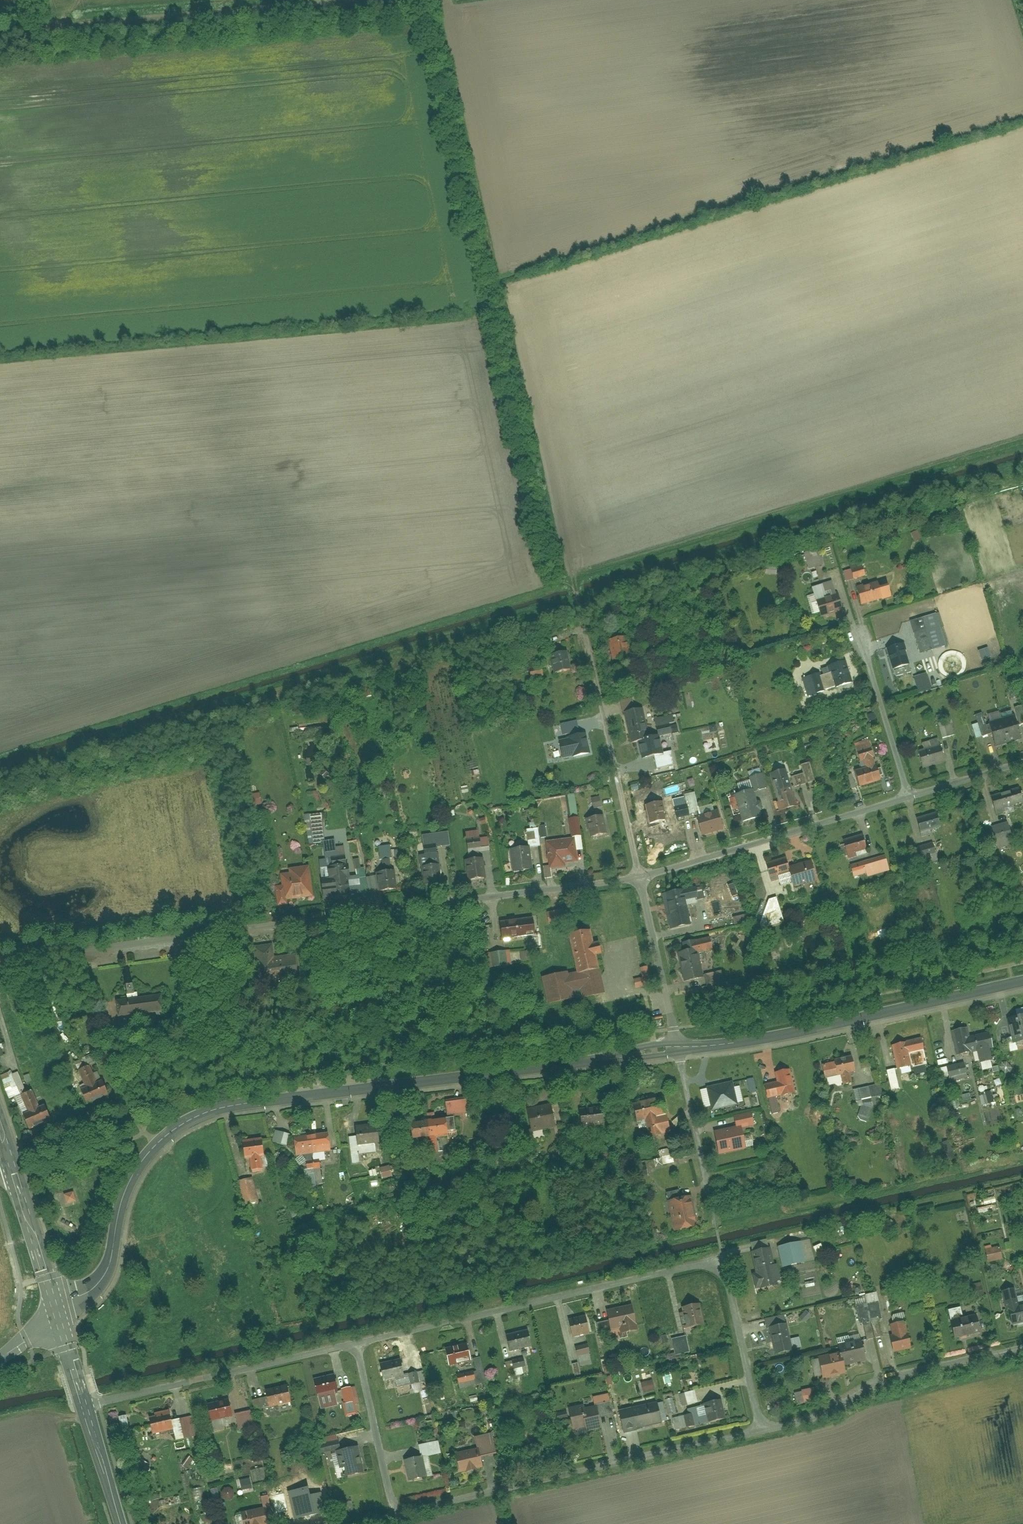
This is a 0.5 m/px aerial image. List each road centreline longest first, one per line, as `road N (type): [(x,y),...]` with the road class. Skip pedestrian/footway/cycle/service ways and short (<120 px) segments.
road 1 (tertiary): [(59,1320),(103,1277),(135,1169),(190,1125),(233,1112),(679,1053)]
road 2 (residential): [(0,965),(639,881)]
road 3 (residential): [(355,1345),(721,1261),(761,1431)]
road 4 (residential): [(761,1431),(396,1517)]
road 5 (tertiary): [(679,1053),(785,1038),(1022,984)]
road 6 (residential): [(557,583),(573,592),(639,881)]
road 7 (unclassified): [(0,30),(313,0)]
road 8 (residential): [(639,881),(913,798)]
road 9 (residential): [(84,1407),(355,1345)]
road 10 (tertiary): [(59,1320),(0,1127)]
road 11 (residential): [(859,629),(913,798)]
road 12 (residential): [(355,1345),(396,1517)]
road 13 (residential): [(639,881),(679,1053)]
road 14 (residential): [(907,1373),(805,1423),(761,1431)]
road 15 (residential): [(907,1373),(939,1523)]
road 16 (residential): [(679,1053),(705,1190)]
road 17 (tertiary): [(121,1523),(84,1407)]

